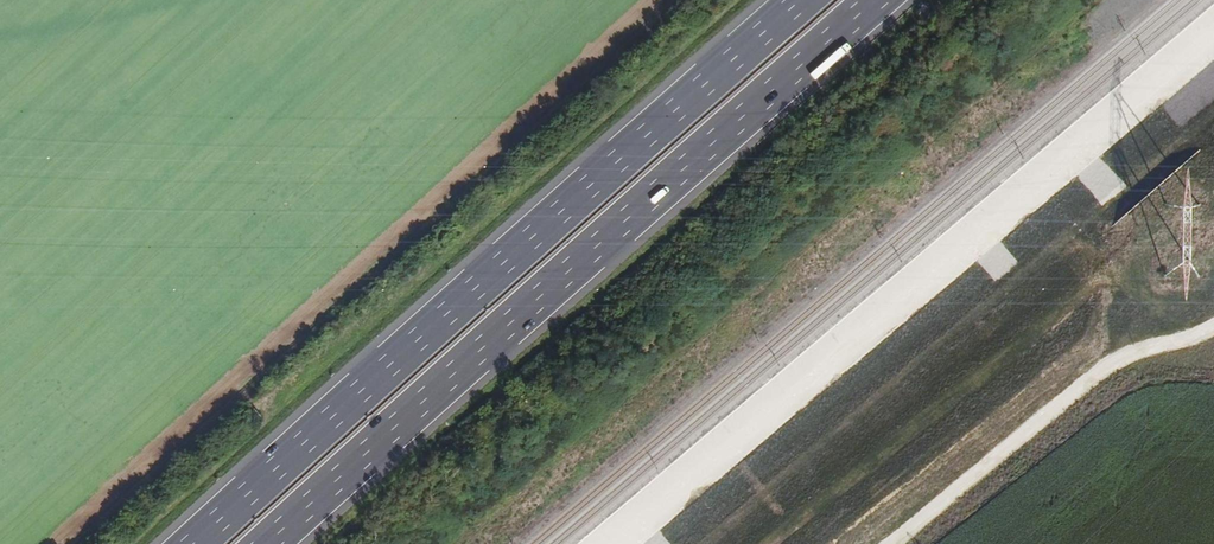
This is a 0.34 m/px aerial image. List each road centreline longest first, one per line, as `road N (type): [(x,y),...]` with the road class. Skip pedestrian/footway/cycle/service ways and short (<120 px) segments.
road 1 (motorway): [(269,543),(877,0)]
road 2 (motorway): [(799,0),(192,543)]

